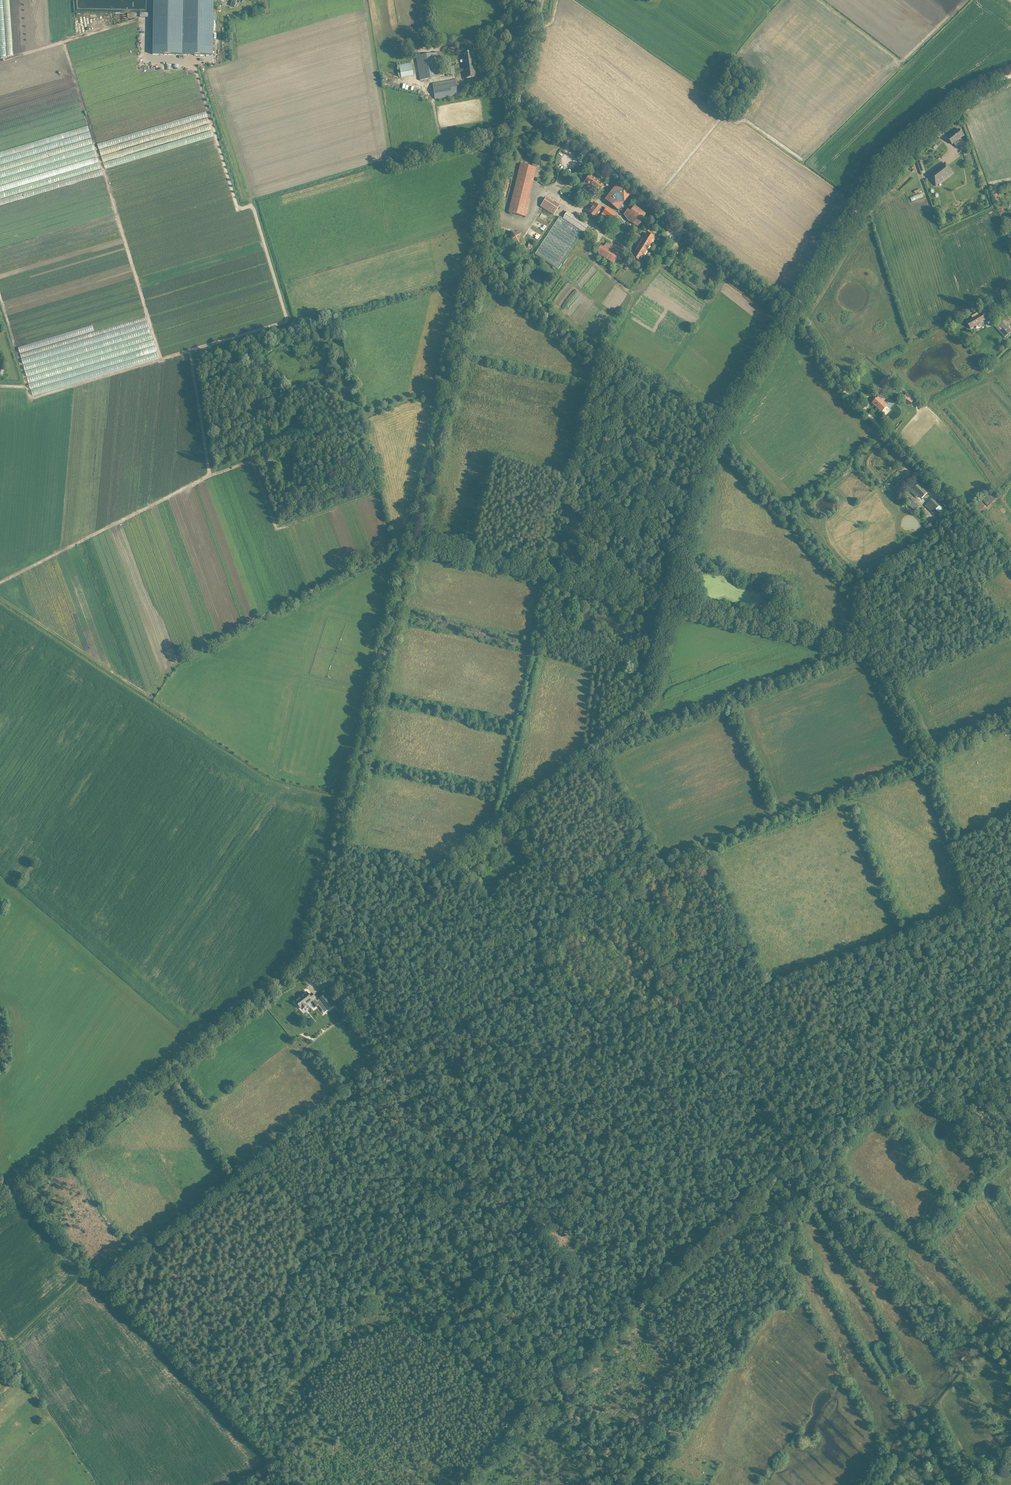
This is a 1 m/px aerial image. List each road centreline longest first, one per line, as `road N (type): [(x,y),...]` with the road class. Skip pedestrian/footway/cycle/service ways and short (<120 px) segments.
road 1 (unclassified): [(0,1216),(312,964),(538,17)]
road 2 (track): [(791,316),(707,444),(668,606),(408,546)]
road 3 (track): [(519,101),(791,316)]
road 4 (track): [(1010,74),(973,90),(883,167),(791,316)]
road 5 (track): [(791,316),(828,370),(1010,553)]
road 6 (track): [(557,1387),(625,1484)]

